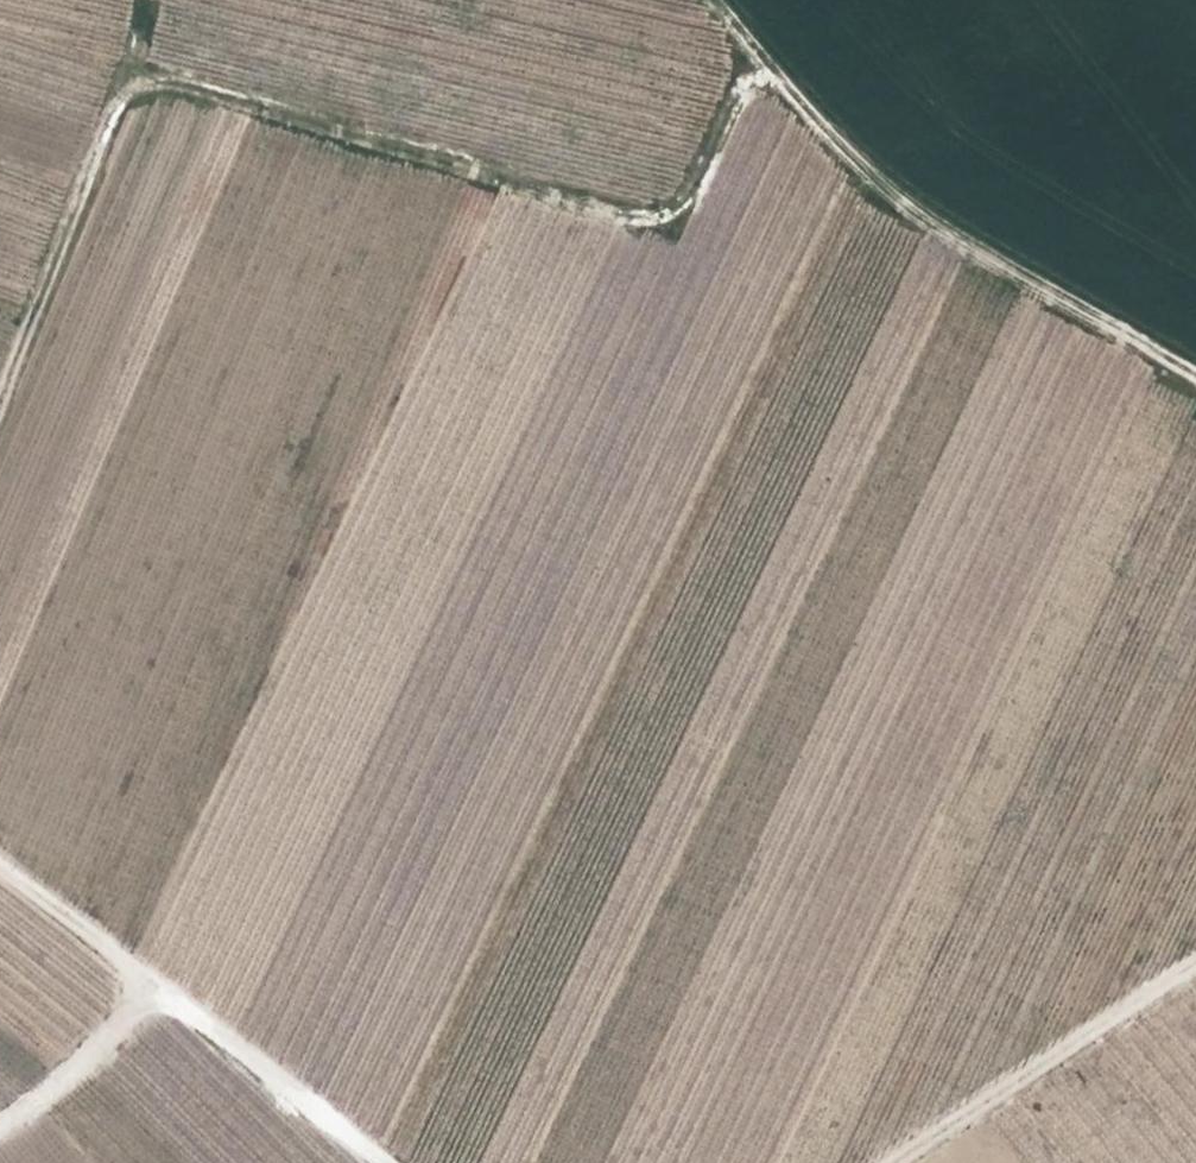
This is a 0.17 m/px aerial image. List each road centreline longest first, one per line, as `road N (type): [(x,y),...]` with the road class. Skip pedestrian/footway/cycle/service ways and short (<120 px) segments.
road 1 (track): [(1195,367),(889,186),(728,0)]
road 2 (track): [(0,851),(393,1162)]
road 3 (track): [(906,1162),(1195,975)]
road 4 (track): [(164,982),(69,1088),(0,1136)]

